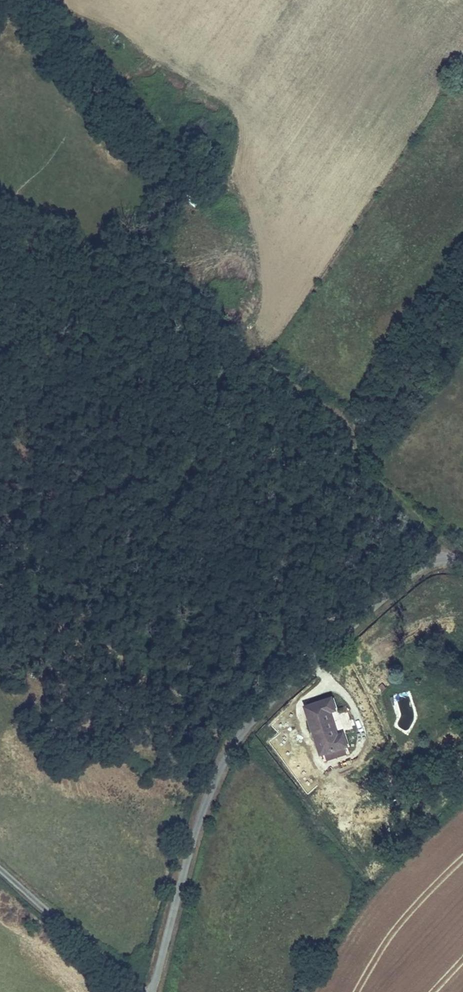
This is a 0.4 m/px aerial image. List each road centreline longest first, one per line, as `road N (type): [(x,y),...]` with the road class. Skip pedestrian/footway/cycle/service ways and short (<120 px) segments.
road 1 (unclassified): [(462,562),(437,563),(383,598),(277,685),(233,741),(187,857),(151,991)]

